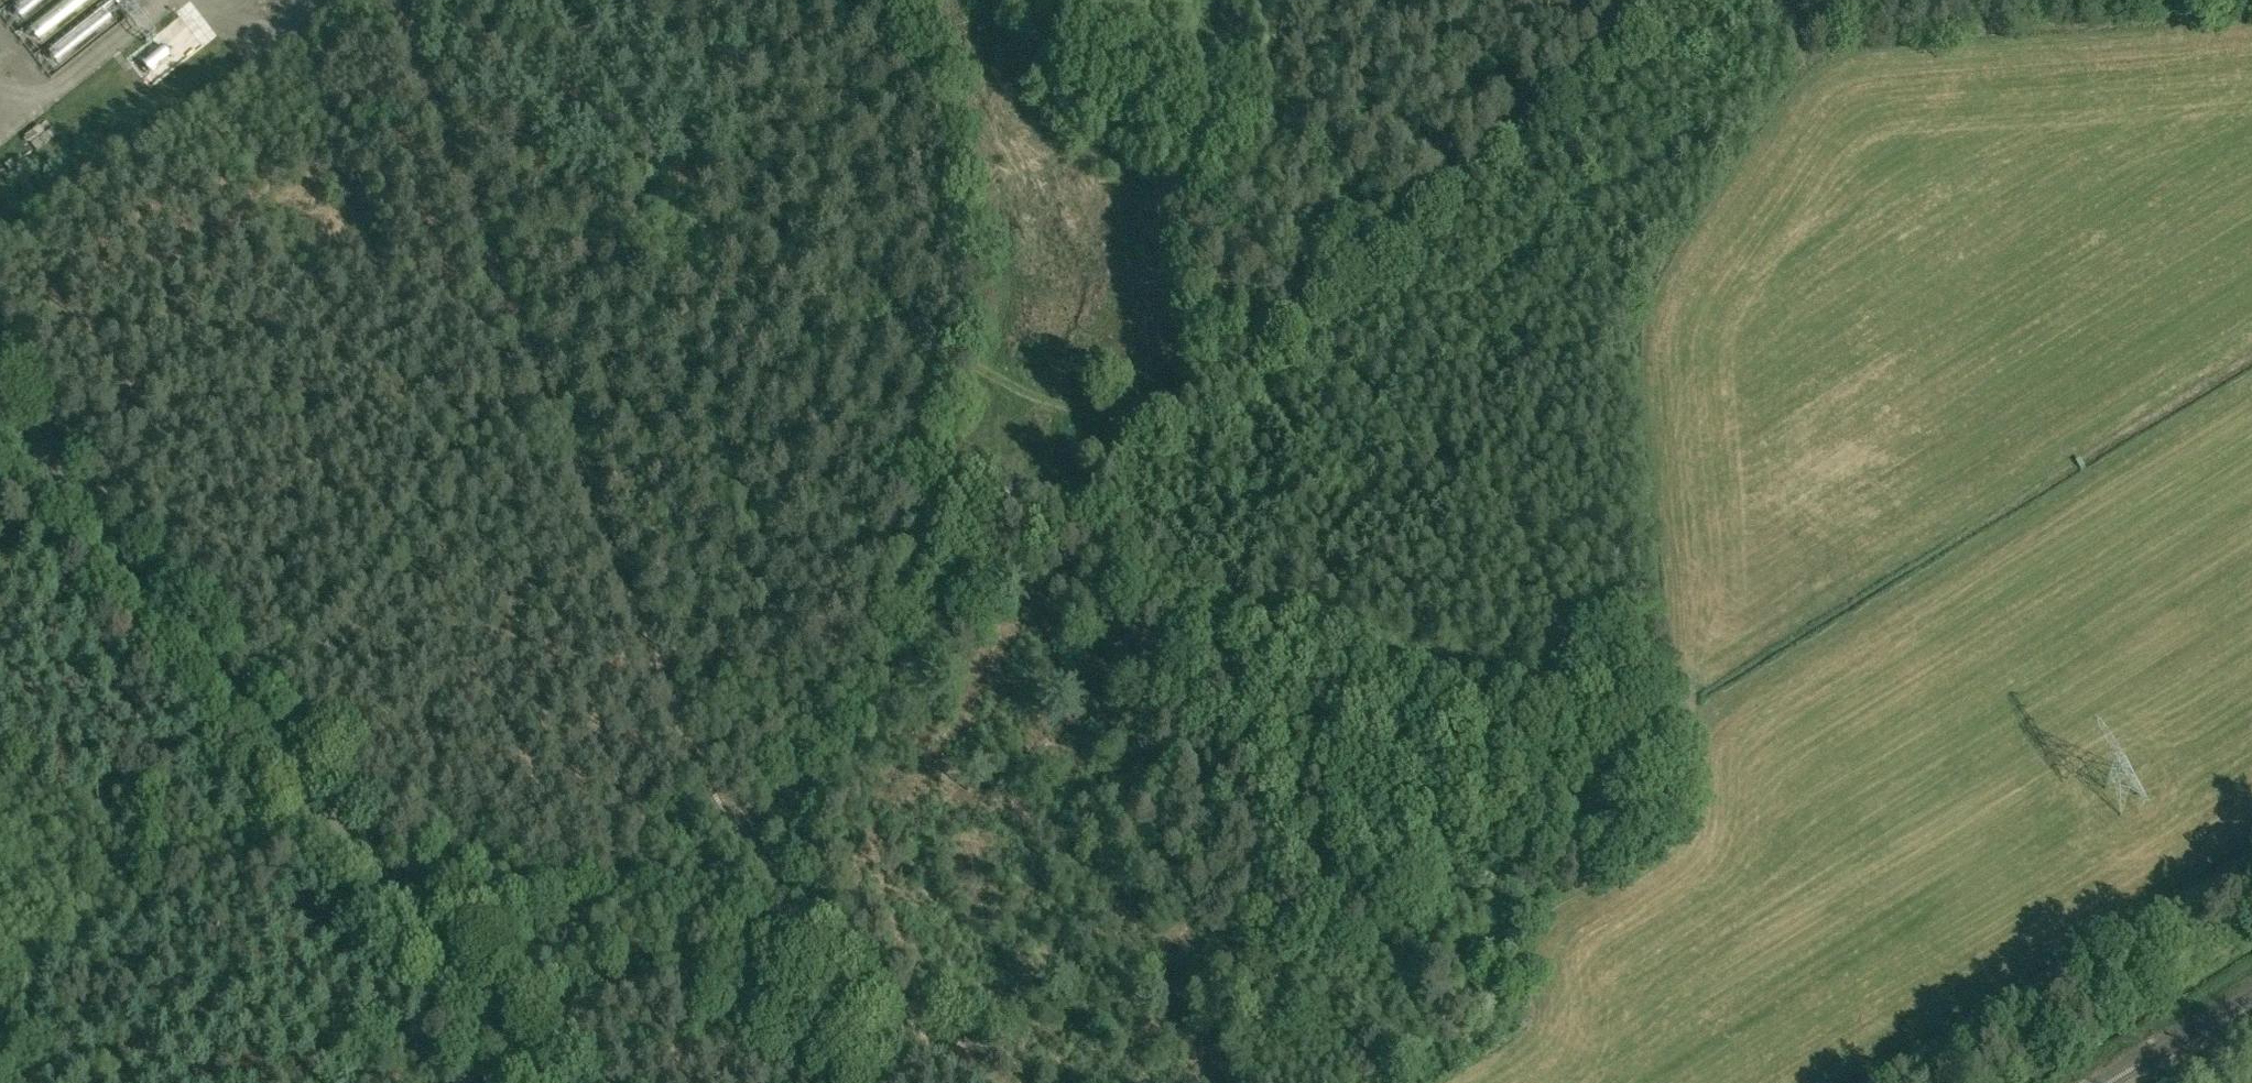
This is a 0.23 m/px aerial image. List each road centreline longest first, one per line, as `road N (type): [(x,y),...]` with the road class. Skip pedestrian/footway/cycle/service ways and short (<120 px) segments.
road 1 (unclassified): [(537,1082),(0,431)]

